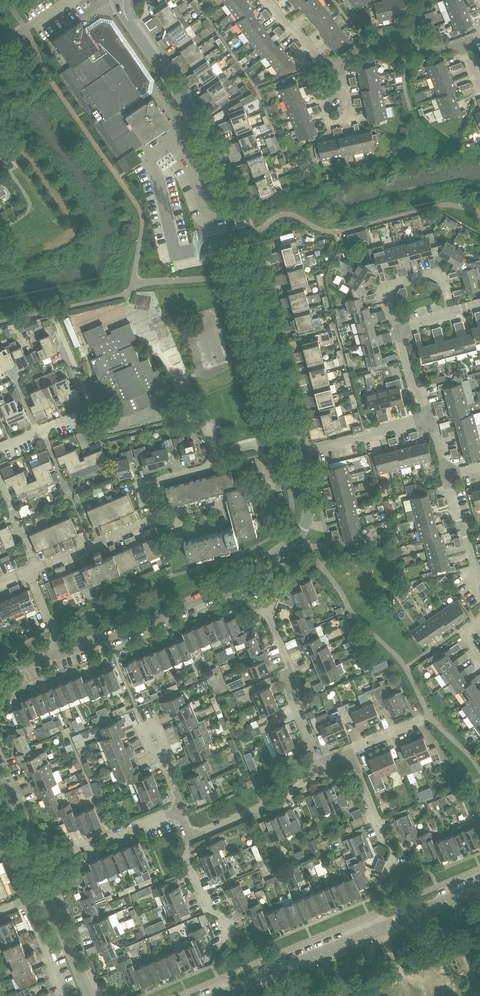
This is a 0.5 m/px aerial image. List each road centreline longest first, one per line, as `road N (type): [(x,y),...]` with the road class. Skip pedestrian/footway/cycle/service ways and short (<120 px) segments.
road 1 (unclassified): [(295,434),(220,164),(125,15)]
road 2 (tertiary): [(222,995),(479,887)]
road 3 (residential): [(319,763),(265,610),(225,585)]
road 4 (residential): [(60,650),(225,585)]
road 5 (residential): [(225,585),(303,530),(309,506),(299,453)]
road 6 (residential): [(36,867),(182,808)]
road 7 (residential): [(192,836),(290,796),(316,778),(319,763)]
road 8 (residential): [(41,429),(91,402),(54,315)]
road 9 (residential): [(299,453),(431,418)]
road 10 (residential): [(311,76),(331,125),(351,120),(339,63)]
road 11 (residential): [(35,569),(156,518)]
road 12 (residential): [(339,63),(368,43),(435,49),(461,41)]
road 13 (residential): [(399,327),(390,293),(397,285),(443,279),(451,313)]
road 14 (residential): [(354,748),(396,859)]

